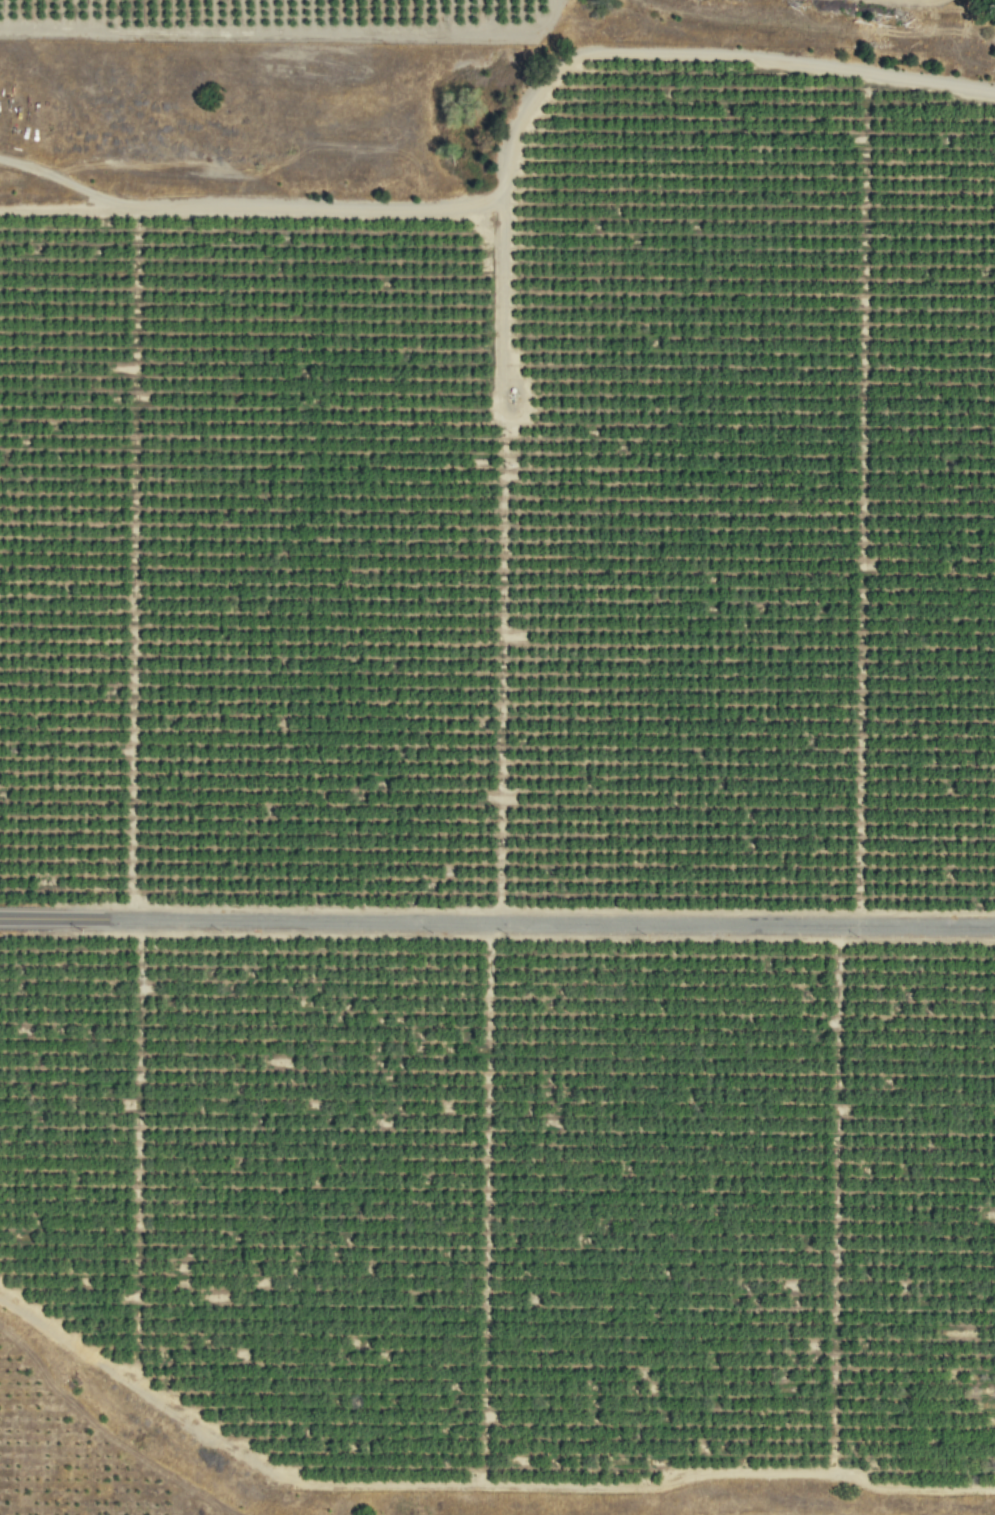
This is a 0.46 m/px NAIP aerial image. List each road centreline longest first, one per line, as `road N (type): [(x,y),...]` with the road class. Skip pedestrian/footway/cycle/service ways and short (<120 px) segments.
road 1 (residential): [(994,924),(0,917)]

